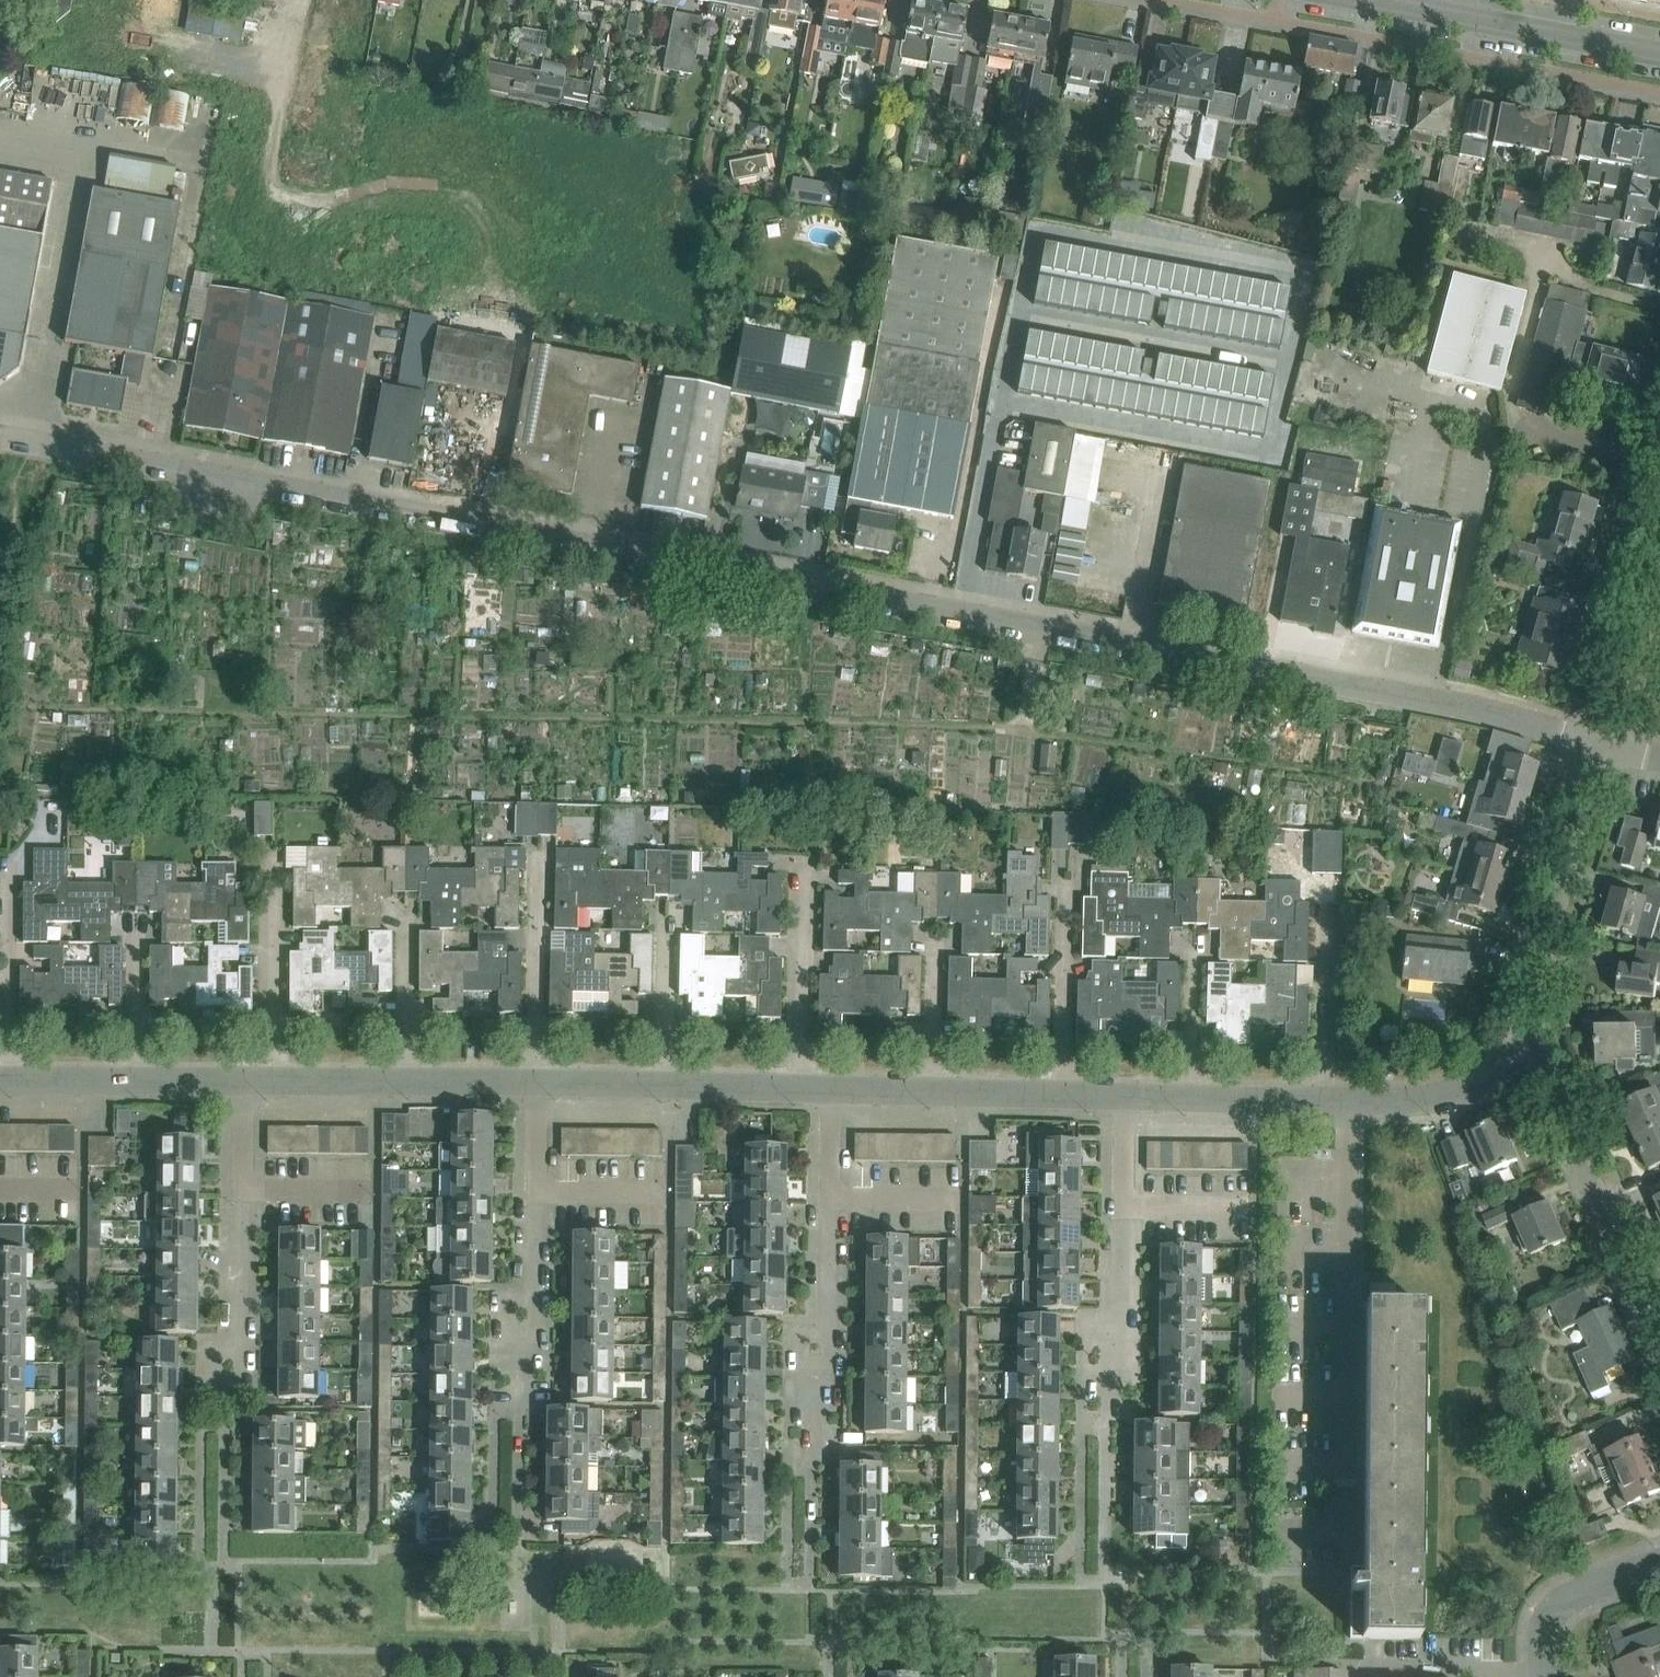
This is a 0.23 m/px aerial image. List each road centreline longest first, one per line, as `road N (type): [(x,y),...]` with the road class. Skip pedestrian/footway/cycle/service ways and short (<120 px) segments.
road 1 (residential): [(1601,745),(1433,700),(6,436)]
road 2 (residential): [(1354,1672),(1346,1616),(1348,1100)]
road 3 (residential): [(1536,1057),(1537,995),(1601,745)]
road 4 (residential): [(1659,1337),(1536,1057)]
road 5 (secondary): [(1659,54),(1366,0)]
road 6 (residential): [(536,1085),(538,857)]
road 7 (residential): [(799,1089),(803,863)]
road 8 (residential): [(272,1082),(273,856)]
road 9 (residential): [(1601,745),(1659,539)]
road 10 (residential): [(7,1080),(8,869)]
road 11 (residential): [(1063,1094),(1067,886)]
road 12 (residential): [(1348,1100),(1405,1102),(1462,1089),(1536,1057)]
road 13 (residential): [(1543,1671),(1354,1672)]
road 14 (residential): [(1323,1100),(1328,913)]
road 15 (residential): [(1543,1671),(1549,1615),(1567,1595),(1659,1562)]
road 16 (residential): [(406,1082),(406,922)]
road 17 (residential): [(663,1087),(667,930)]
road 18 (residential): [(932,1092),(936,947)]
road 19 (residential): [(136,1081),(136,936)]
road 20 (residential): [(1193,1097),(1195,956)]
road 21 (residential): [(663,1087),(799,1089)]
road 22 (residential): [(272,1082),(406,1082)]
road 23 (residential): [(932,1092),(1063,1094)]
road 24 (residential): [(406,1082),(536,1085)]
road 25 (residential): [(1193,1097),(1323,1100)]
road 26 (residential): [(7,1080),(136,1081)]
road 27 (residential): [(536,1085),(663,1087)]

